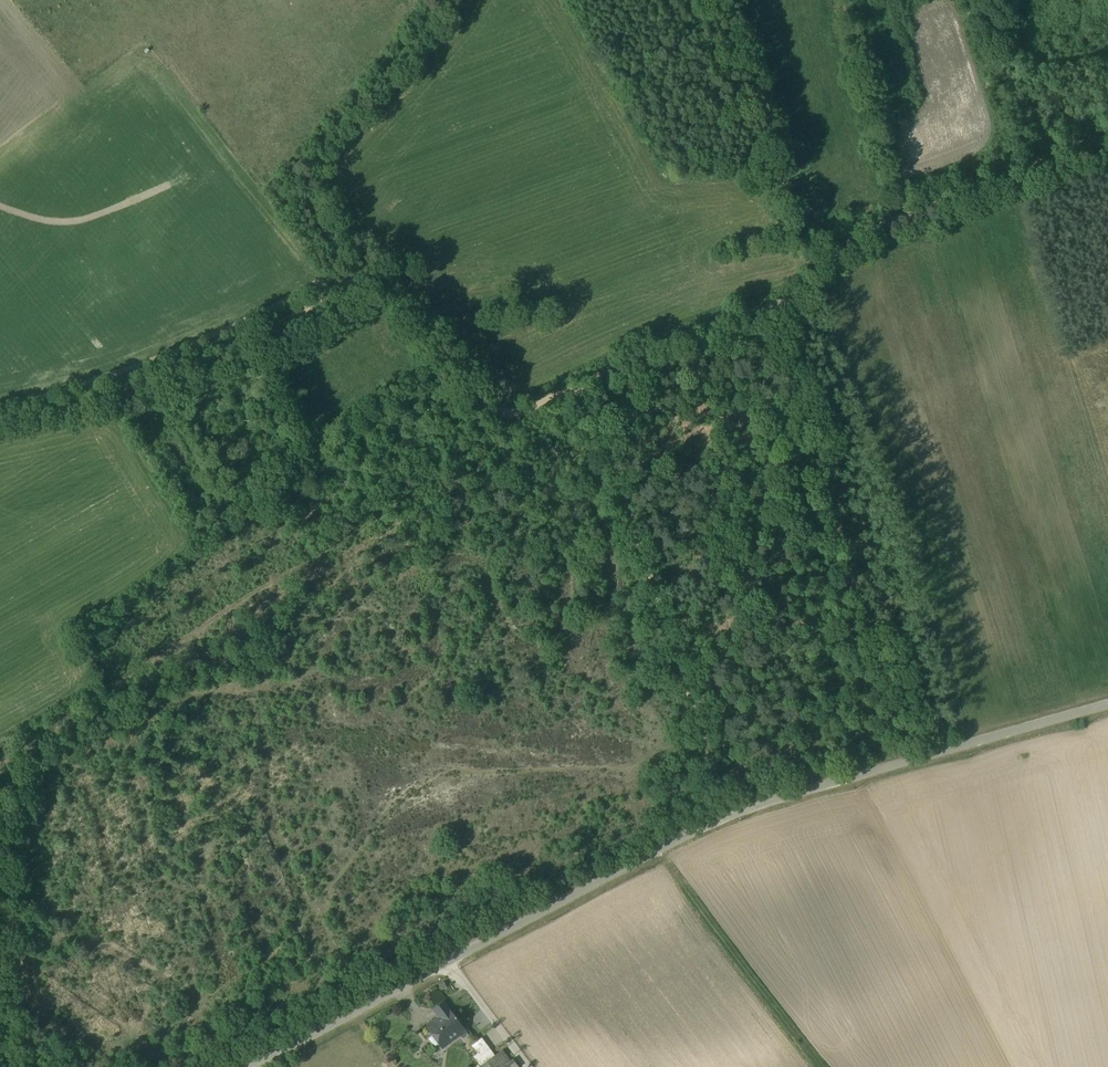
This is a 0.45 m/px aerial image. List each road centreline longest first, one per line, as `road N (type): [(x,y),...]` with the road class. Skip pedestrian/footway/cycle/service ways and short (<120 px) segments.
road 1 (unclassified): [(252,1066),(730,816),(1107,704)]
road 2 (track): [(501,419),(368,523),(0,751)]
road 3 (track): [(576,392),(654,348),(793,298),(825,273),(843,242),(1107,136)]
road 4 (track): [(730,816),(590,400),(576,392)]
road 5 (track): [(370,276),(153,380),(0,423)]
road 6 (track): [(576,392),(501,419),(446,359),(396,282),(370,276)]

